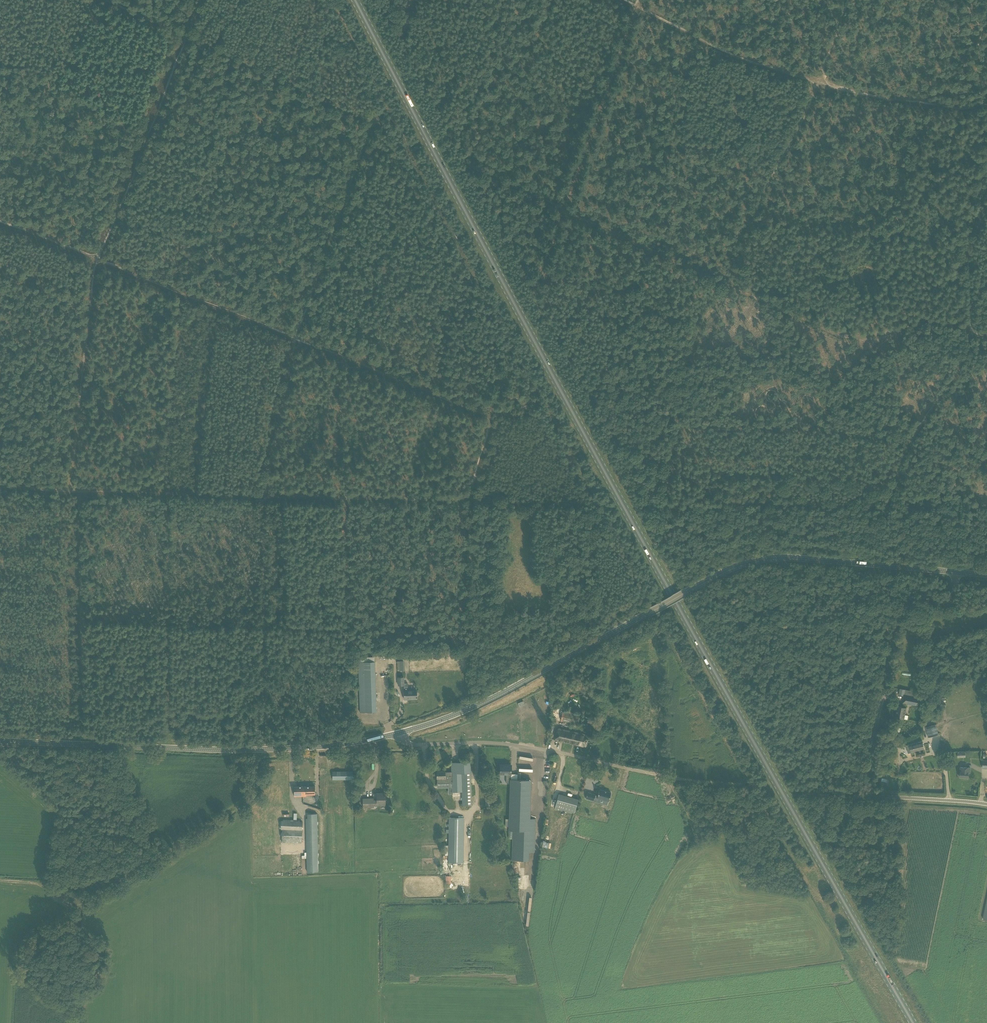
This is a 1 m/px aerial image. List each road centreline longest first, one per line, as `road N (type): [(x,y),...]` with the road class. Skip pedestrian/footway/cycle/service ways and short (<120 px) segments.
road 1 (primary): [(914,1022),(623,505),(358,0)]
road 2 (tertiary): [(401,733),(507,691),(757,560),(957,572)]
road 3 (tertiary): [(0,741),(240,749),(401,733)]
road 4 (unclassified): [(986,805),(873,791),(898,616),(918,597),(947,600),(957,572)]
road 5 (track): [(934,104),(883,99),(756,65),(626,0)]
road 6 (unclassified): [(664,776),(545,749),(410,744),(401,733)]
road 7 (track): [(920,315),(869,332),(826,322),(838,282),(872,269),(899,203)]

